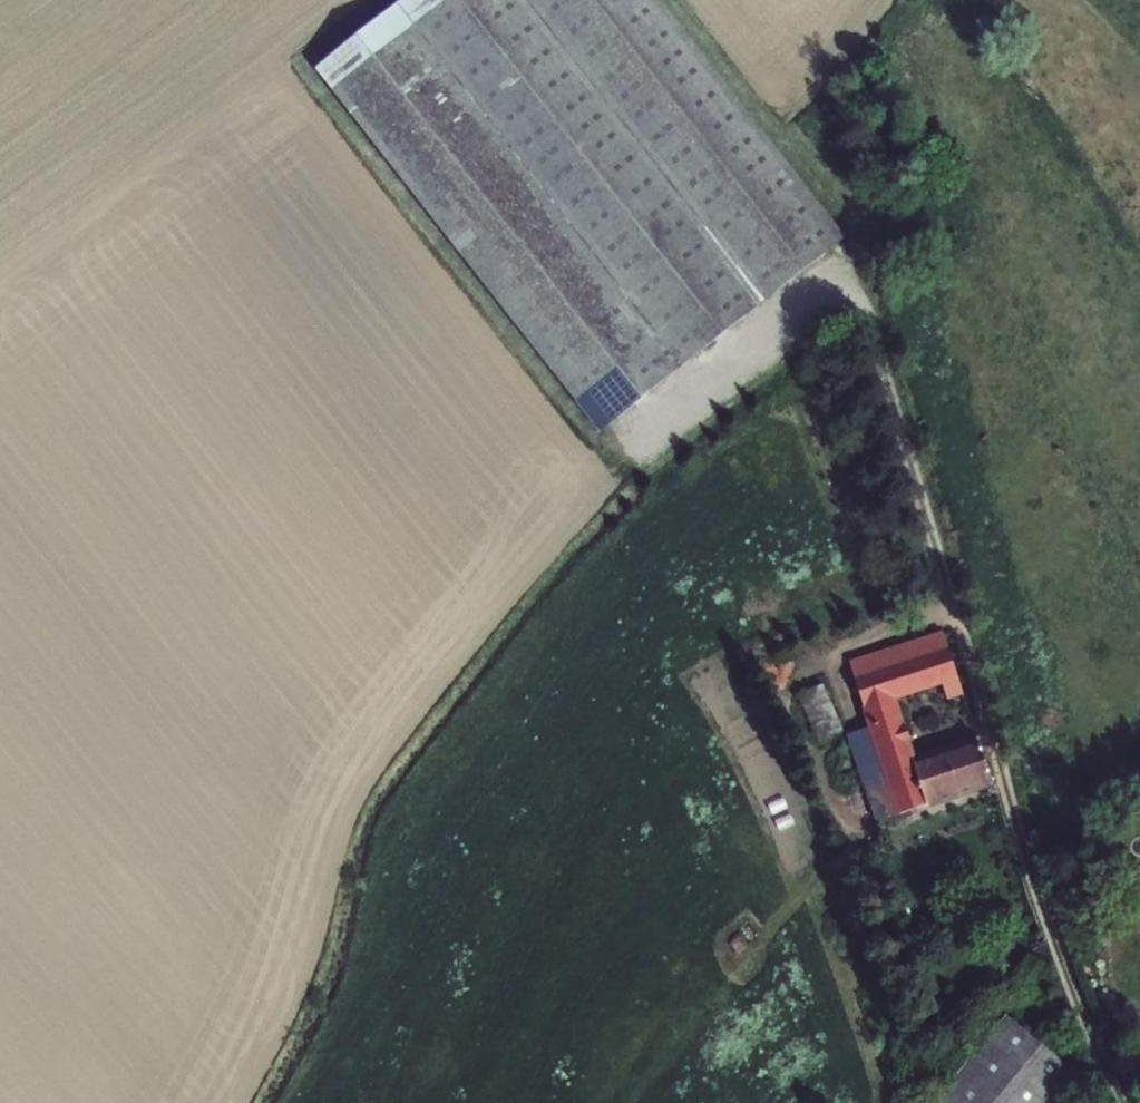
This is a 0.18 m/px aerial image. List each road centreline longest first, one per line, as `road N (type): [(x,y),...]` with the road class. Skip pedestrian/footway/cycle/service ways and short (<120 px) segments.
road 1 (track): [(853,286),(1031,868),(1074,994),(1125,1102)]

